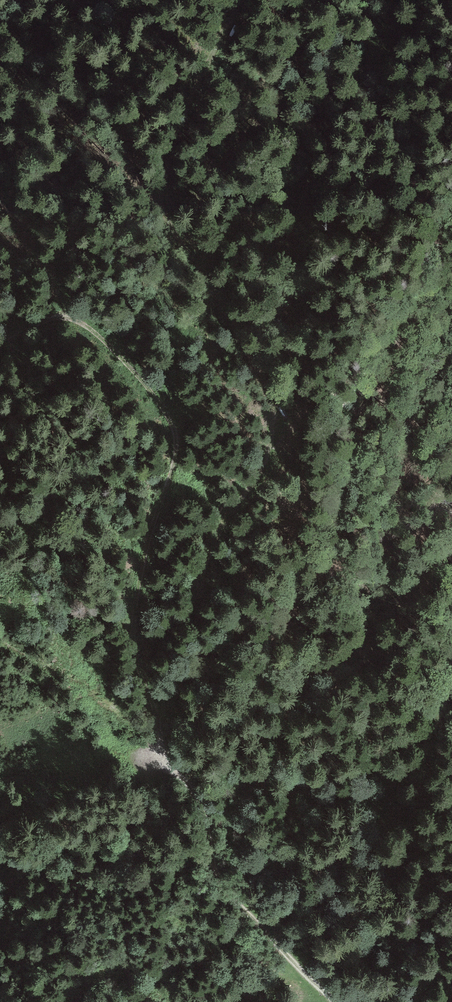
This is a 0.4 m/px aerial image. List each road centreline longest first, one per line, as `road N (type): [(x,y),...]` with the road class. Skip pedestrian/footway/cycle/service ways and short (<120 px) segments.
road 1 (track): [(340,1001),(221,882),(206,817),(173,765),(139,662),(136,610),(178,451),(171,417),(102,337),(70,315),(55,315),(0,344)]
road 2 (track): [(194,790),(206,706),(200,631),(209,560),(263,470),(274,419),(255,365),(167,218),(162,194),(179,124),(239,0)]

